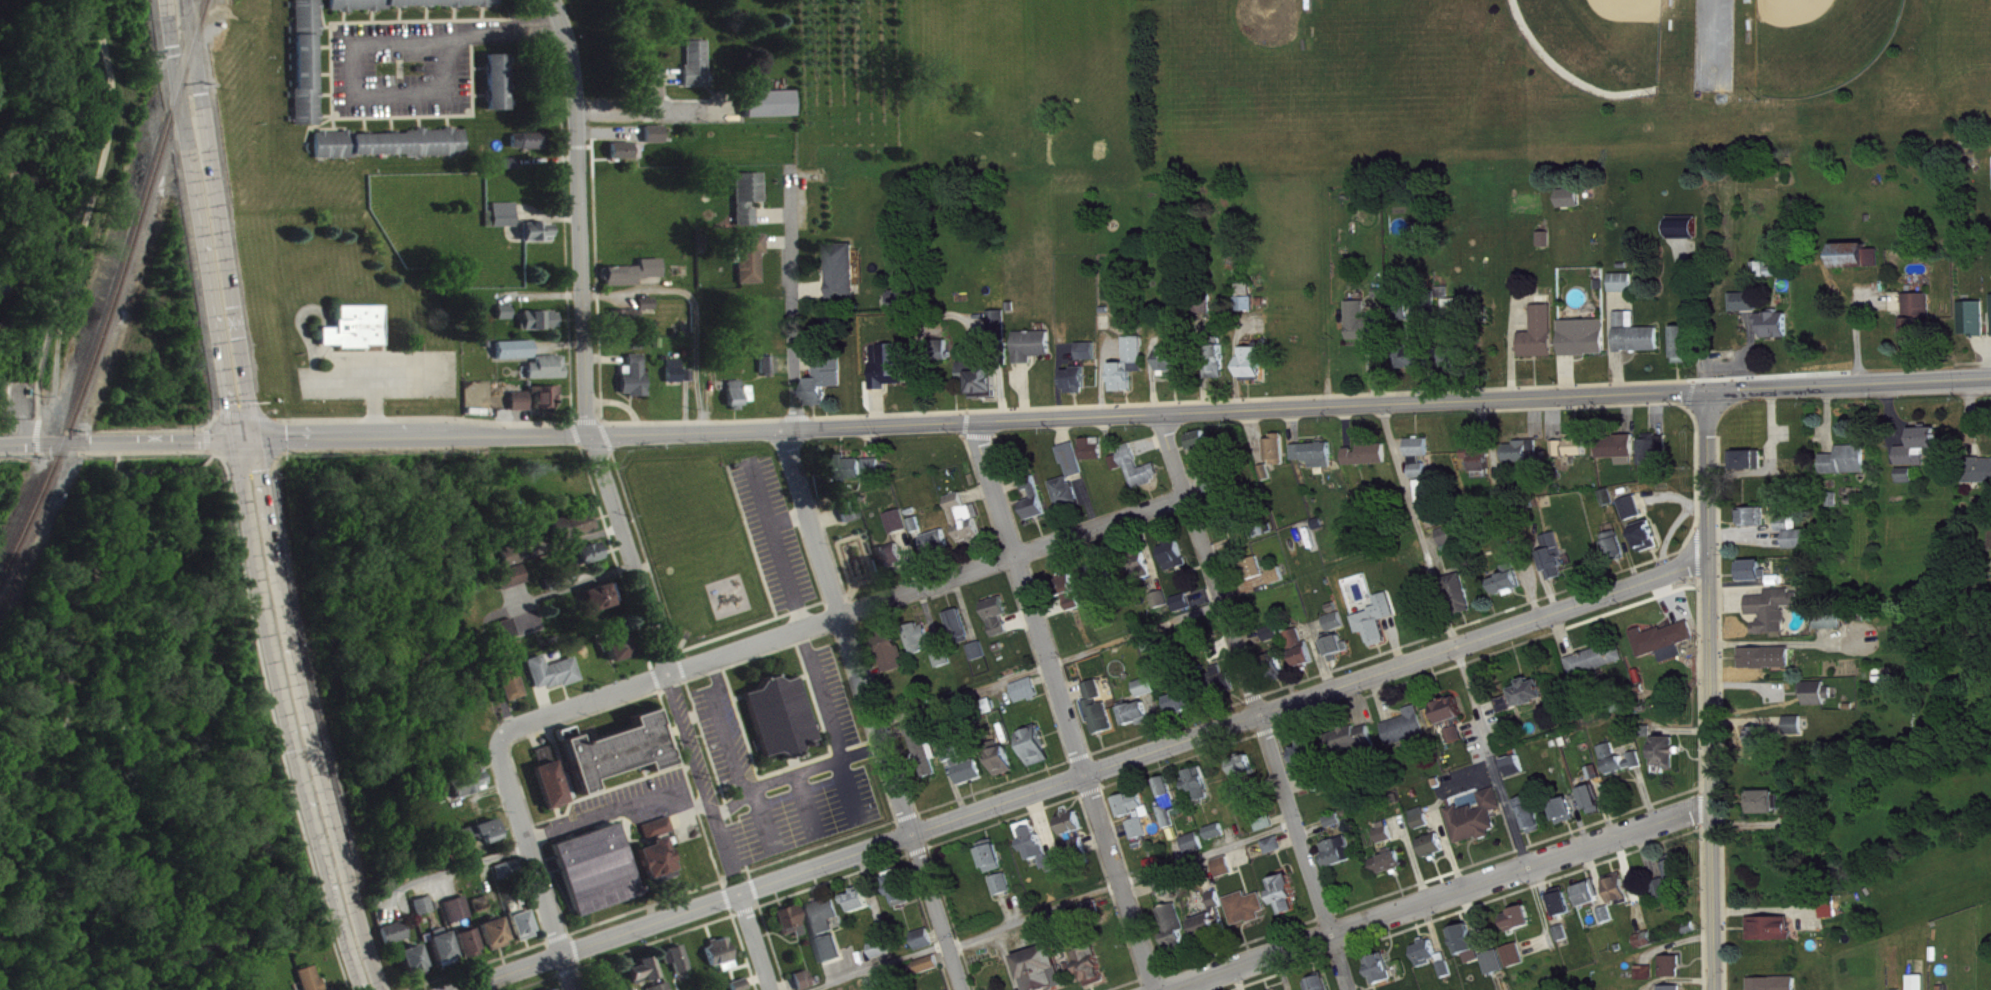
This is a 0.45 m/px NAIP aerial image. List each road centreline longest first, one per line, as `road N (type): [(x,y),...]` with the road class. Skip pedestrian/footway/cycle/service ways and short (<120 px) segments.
road 1 (secondary): [(1708,557),(454,989)]
road 2 (tertiary): [(590,432),(1706,388)]
road 3 (secondary): [(315,803),(242,438),(174,0)]
road 4 (residential): [(498,739),(547,714),(1187,495)]
road 5 (residential): [(973,418),(1157,989)]
road 6 (residential): [(781,429),(964,989)]
road 7 (residential): [(1160,989),(1710,802)]
road 8 (residential): [(1160,411),(1331,933)]
road 9 (residential): [(590,432),(733,871)]
road 10 (residential): [(590,432),(570,52),(552,0)]
road 11 (tertiary): [(1708,557),(1713,989)]
road 12 (residential): [(563,29),(446,36),(358,42),(350,52),(350,85),(362,93),(439,86),(446,36)]
road 13 (tertiary): [(242,438),(590,432)]
road 14 (secondary): [(1990,376),(1706,388)]
road 15 (residential): [(498,739),(575,989)]
road 16 (residential): [(796,428),(790,167)]
road 17 (tertiary): [(0,444),(242,438)]
road 18 (secondary): [(315,803),(375,989)]
road 19 (secondary): [(1706,388),(1708,557)]

